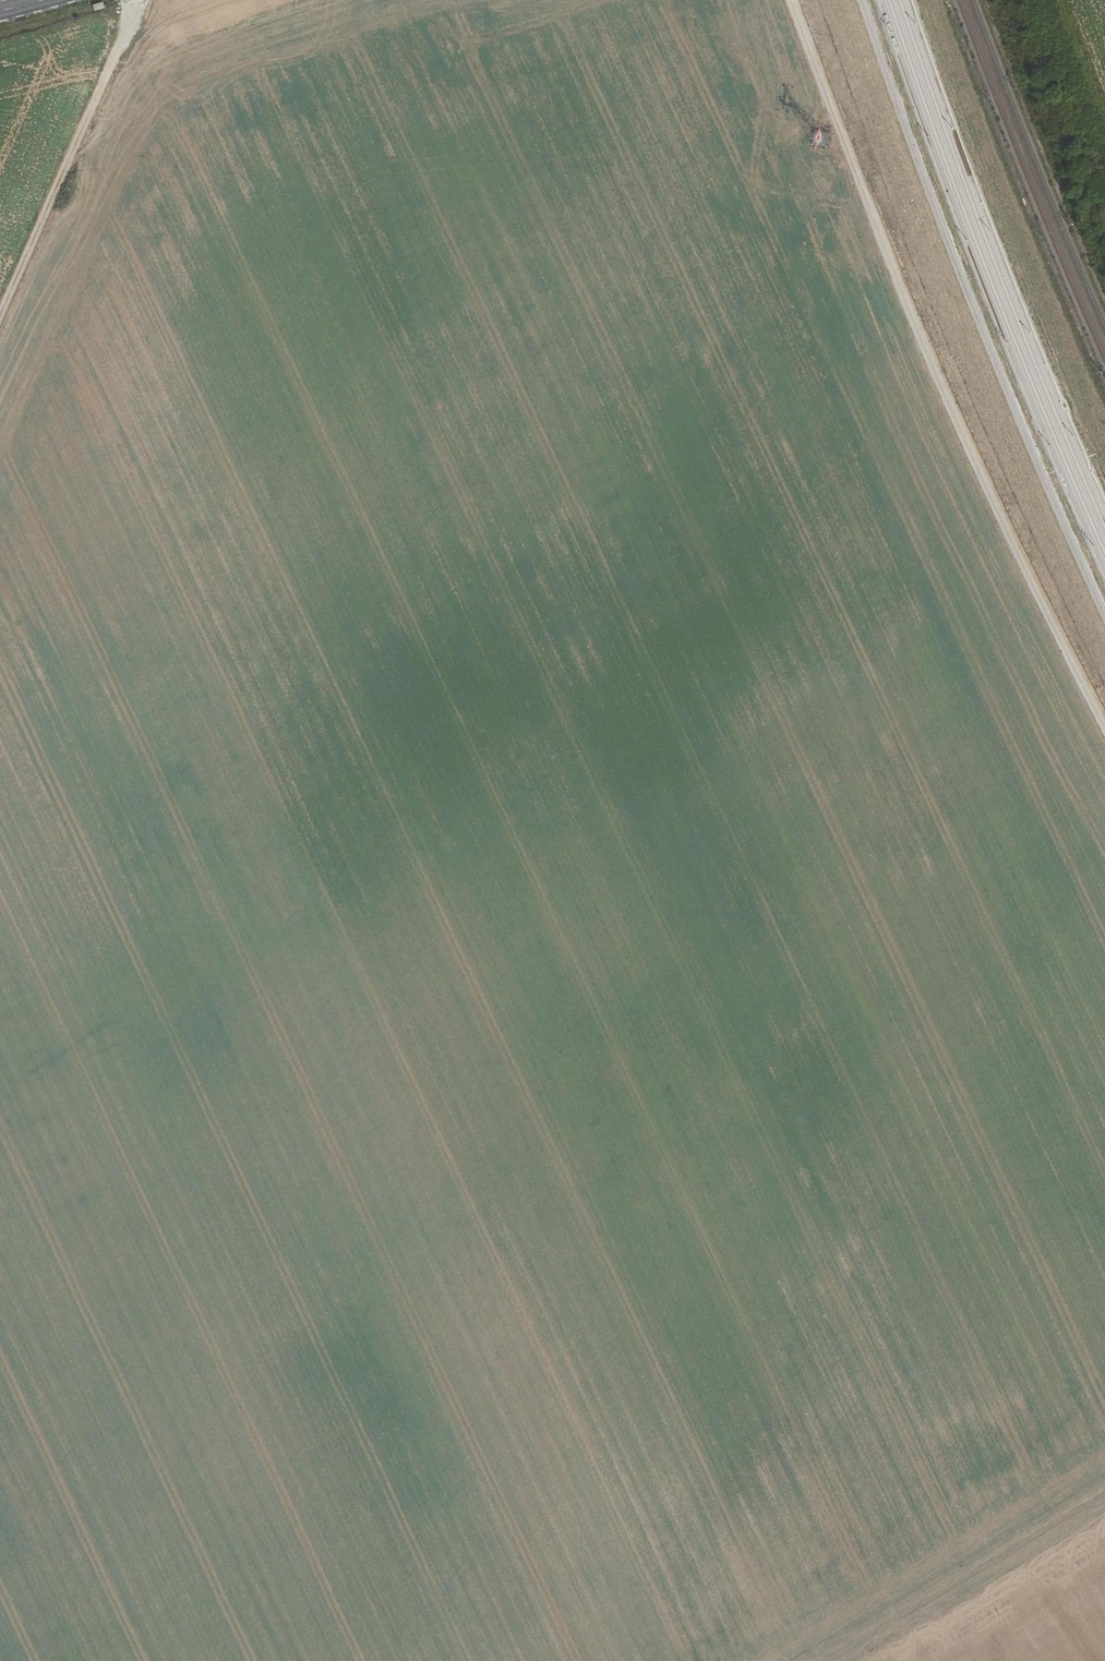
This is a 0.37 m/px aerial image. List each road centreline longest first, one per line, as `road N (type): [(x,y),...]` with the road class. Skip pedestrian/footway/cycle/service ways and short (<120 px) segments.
road 1 (track): [(1104,720),(1001,517),(863,194),(793,0)]
road 2 (track): [(1104,613),(986,346),(861,0)]
road 3 (track): [(0,317),(128,28),(133,0)]

